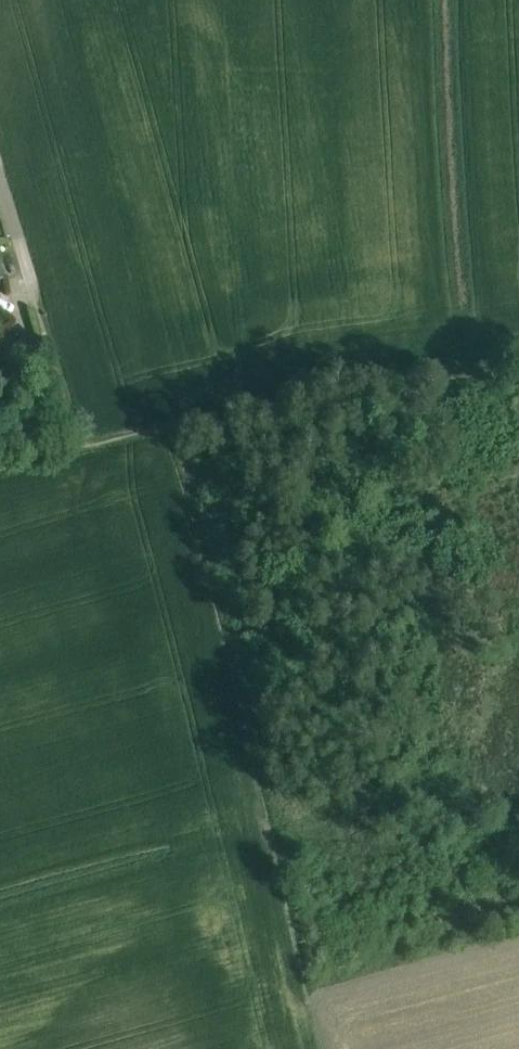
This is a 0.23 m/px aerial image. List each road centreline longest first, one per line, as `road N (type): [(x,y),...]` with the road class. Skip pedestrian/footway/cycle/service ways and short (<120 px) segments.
road 1 (residential): [(0,176),(82,449)]

